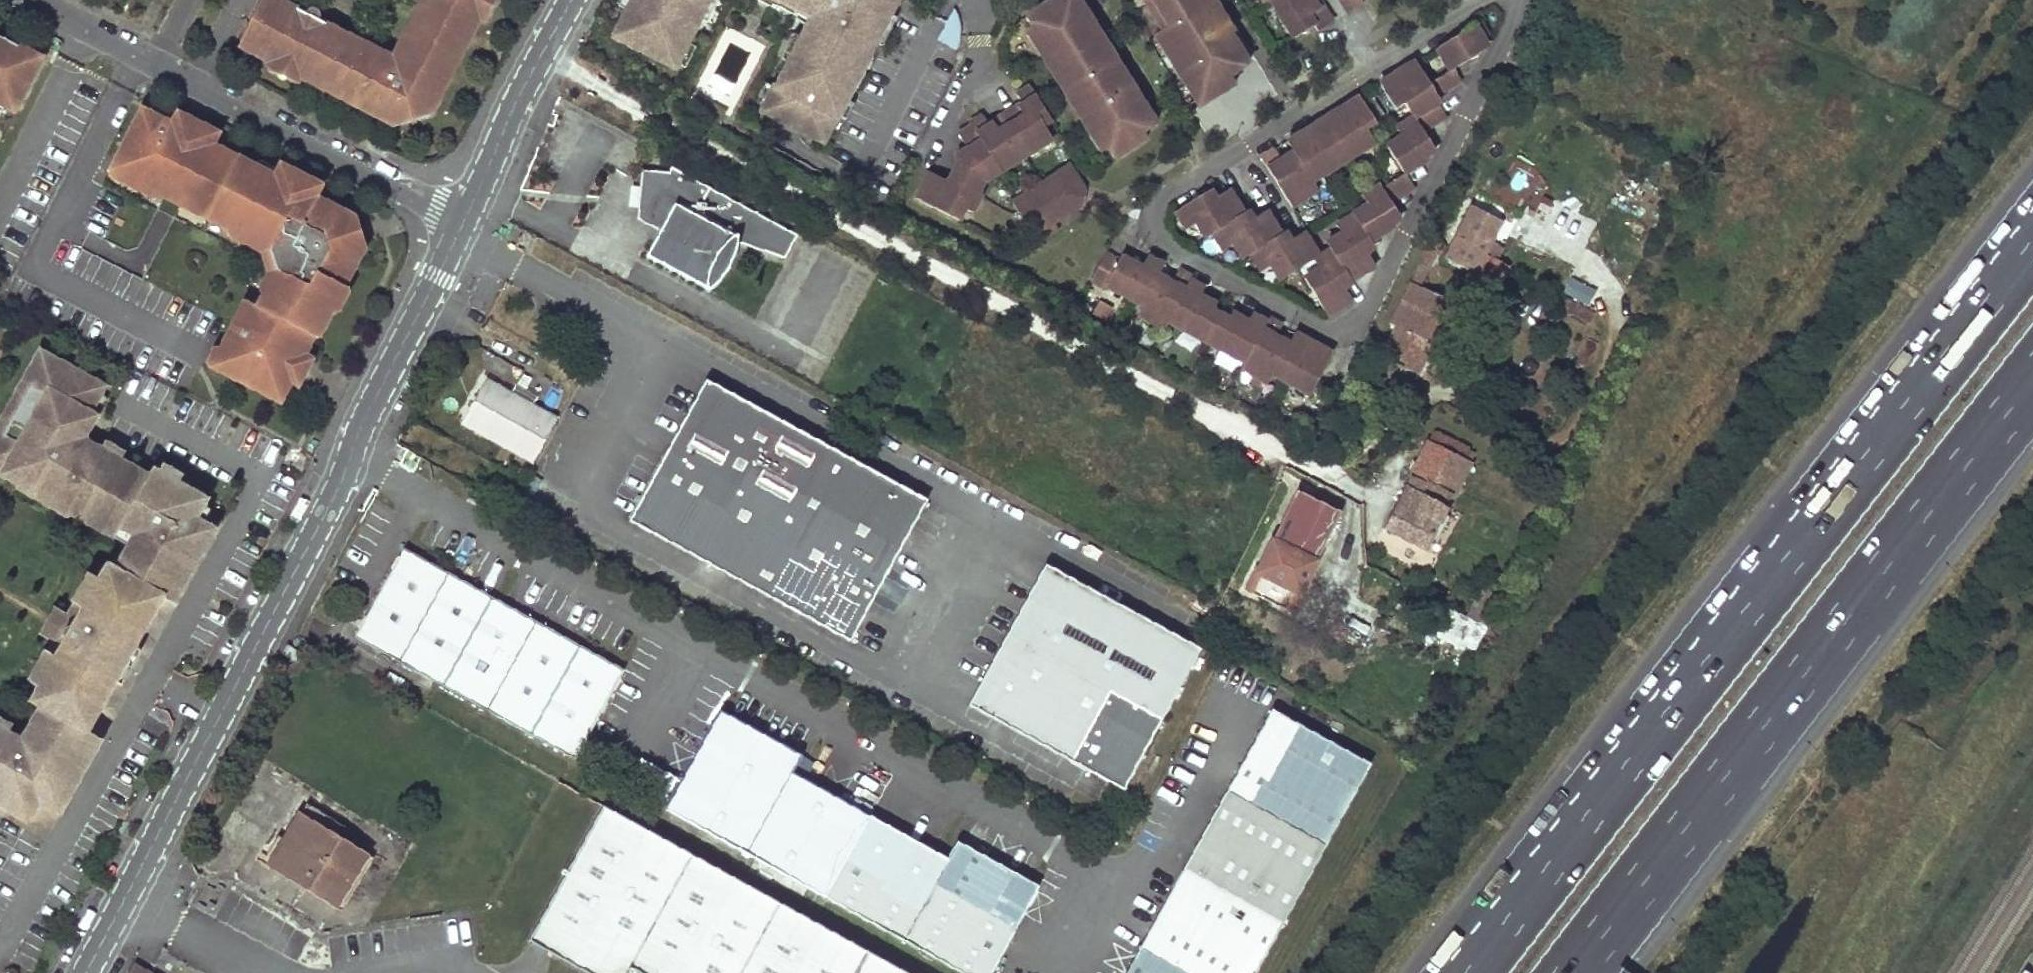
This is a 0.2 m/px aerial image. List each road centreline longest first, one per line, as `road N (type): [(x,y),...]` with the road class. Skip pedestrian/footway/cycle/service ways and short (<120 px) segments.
road 1 (motorway): [(2032,237),(1466,972)]
road 2 (unclassified): [(462,221),(335,493),(84,972)]
road 3 (motorway): [(1572,972),(2032,379)]
road 4 (residential): [(40,0),(462,221)]
road 5 (unclassified): [(570,0),(462,221)]

